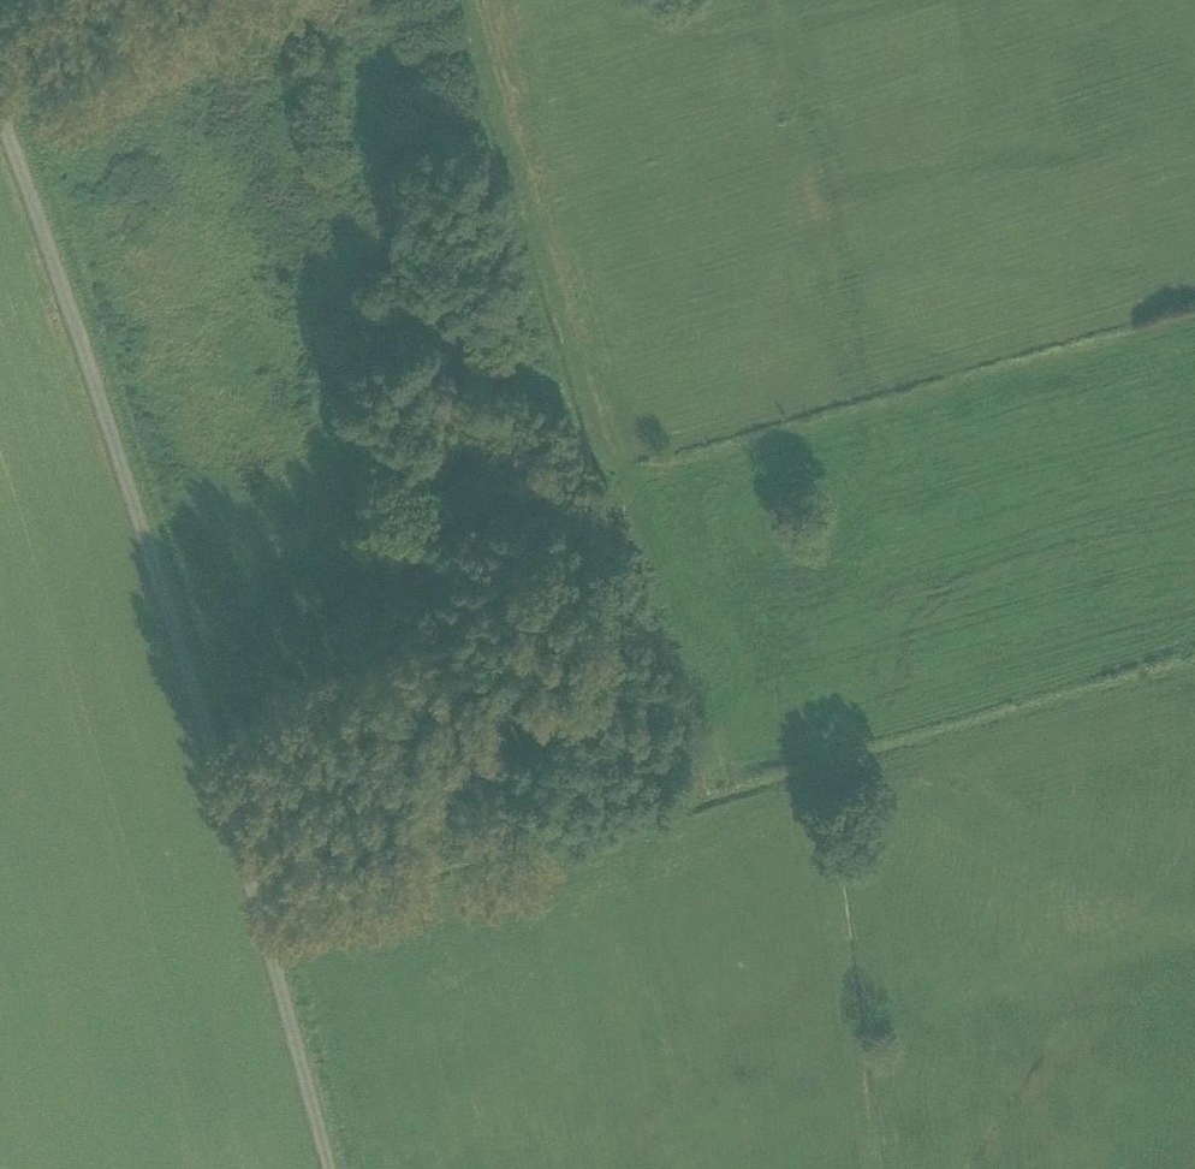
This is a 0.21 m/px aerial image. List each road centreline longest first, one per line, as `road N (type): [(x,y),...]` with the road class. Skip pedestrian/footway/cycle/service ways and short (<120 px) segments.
road 1 (track): [(328,1168),(210,753),(0,127)]

